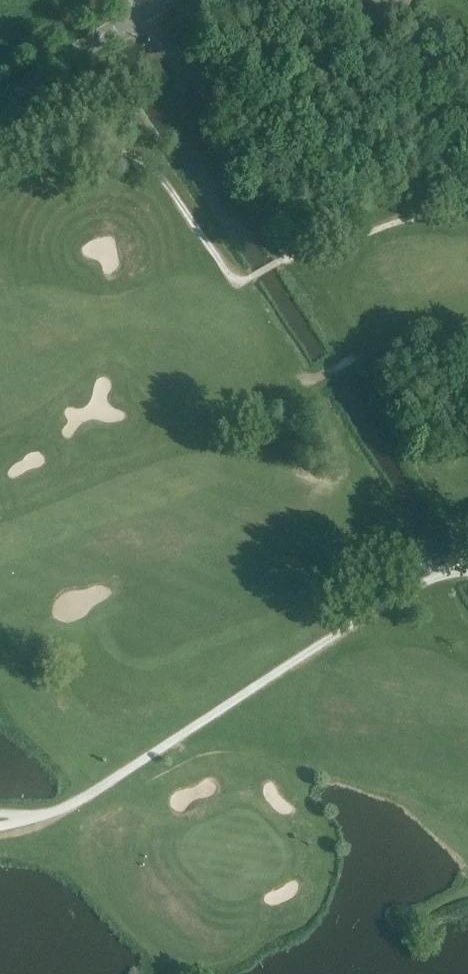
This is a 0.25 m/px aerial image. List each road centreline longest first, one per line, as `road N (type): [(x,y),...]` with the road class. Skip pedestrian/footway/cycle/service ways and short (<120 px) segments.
road 1 (tertiary): [(0,99),(156,0)]
road 2 (track): [(105,791),(0,692)]

